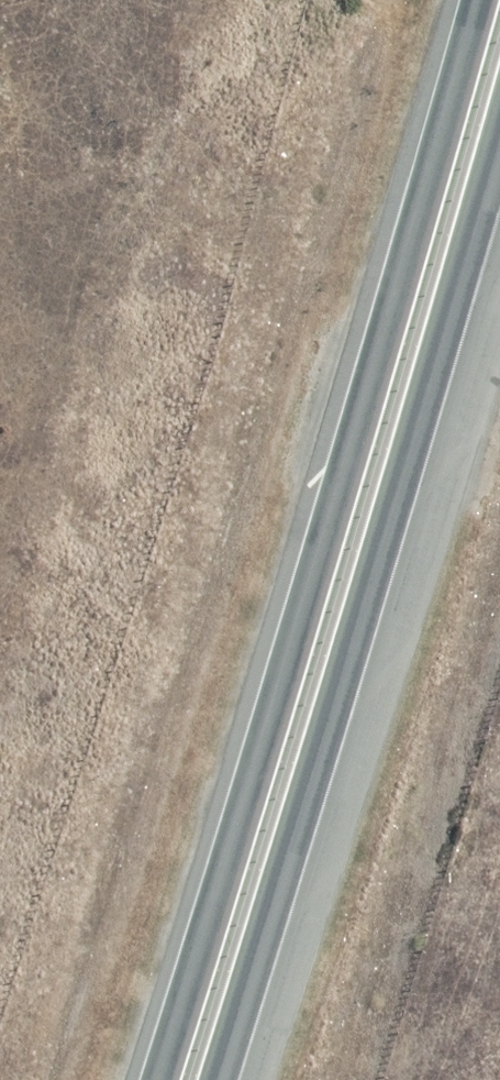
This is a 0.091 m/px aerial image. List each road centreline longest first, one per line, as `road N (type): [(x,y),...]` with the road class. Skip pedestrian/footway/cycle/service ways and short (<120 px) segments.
road 1 (trunk): [(159,1079),(486,0)]
road 2 (trunk): [(499,161),(219,1079)]

